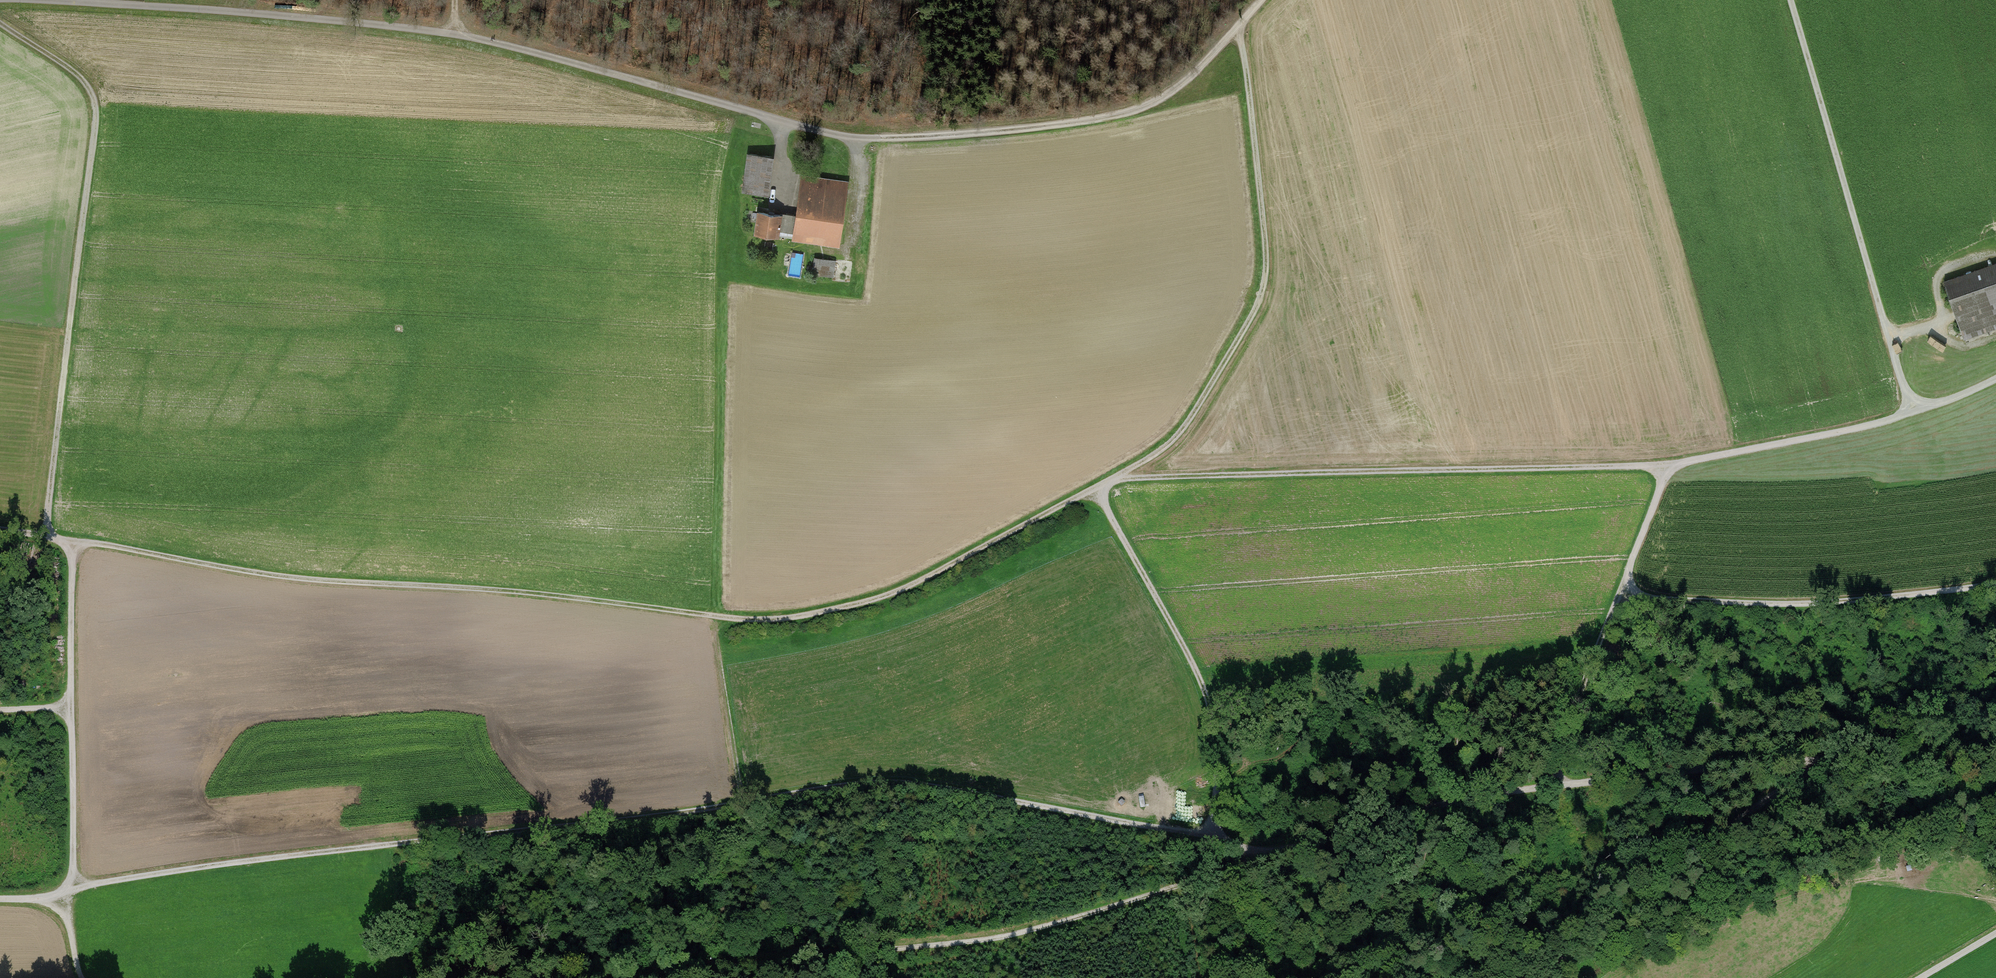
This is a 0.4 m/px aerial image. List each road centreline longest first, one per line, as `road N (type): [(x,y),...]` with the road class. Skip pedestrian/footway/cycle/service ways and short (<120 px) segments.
road 1 (track): [(45,534),(262,574),(768,622),(889,596),(1178,436),(1261,300),(1267,265),(1241,23)]
road 2 (track): [(1995,778),(1835,761),(1474,796),(1253,855),(1215,880),(1015,940),(642,977)]
road 3 (track): [(68,891),(868,784),(914,785),(1216,836),(1253,855)]
road 4 (track): [(860,138),(453,33),(0,0)]
road 5 (track): [(0,530),(45,534),(96,107),(75,73),(0,22)]
road 6 (track): [(1109,481),(1674,466)]
road 7 (track): [(1621,594),(1674,466),(1911,414),(1995,379)]
road 8 (track): [(1262,0),(1187,80),(1115,117),(860,138)]
road 9 (track): [(1791,0),(1911,414)]
road 10 (track): [(1216,836),(1219,738),(1208,699),(1096,487)]
road 11 (track): [(1995,583),(1814,608),(1621,594)]
road 12 (track): [(1544,977),(1835,761)]
road 13 (track): [(68,891),(72,541)]
road 14 (track): [(1621,594),(1553,787)]
road 15 (track): [(711,617),(742,805)]
road 16 (track): [(1891,343),(1934,330),(1942,317),(1942,273),(1995,256)]

